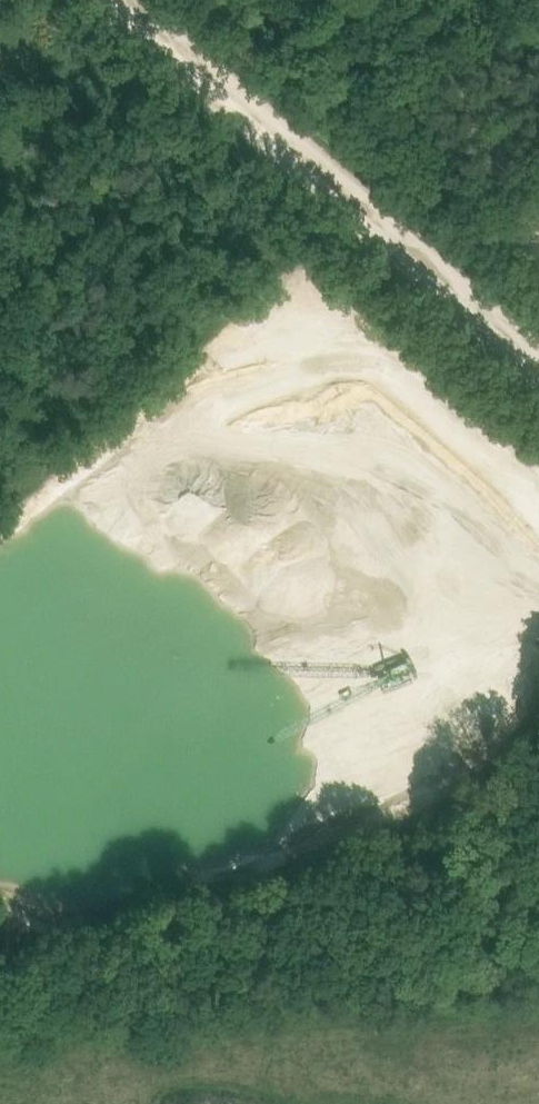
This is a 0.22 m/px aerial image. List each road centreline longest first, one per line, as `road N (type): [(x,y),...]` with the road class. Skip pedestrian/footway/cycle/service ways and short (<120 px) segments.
road 1 (track): [(538,697),(467,769),(402,816),(233,882),(95,922),(0,966)]
road 2 (unclassified): [(538,366),(121,0)]

